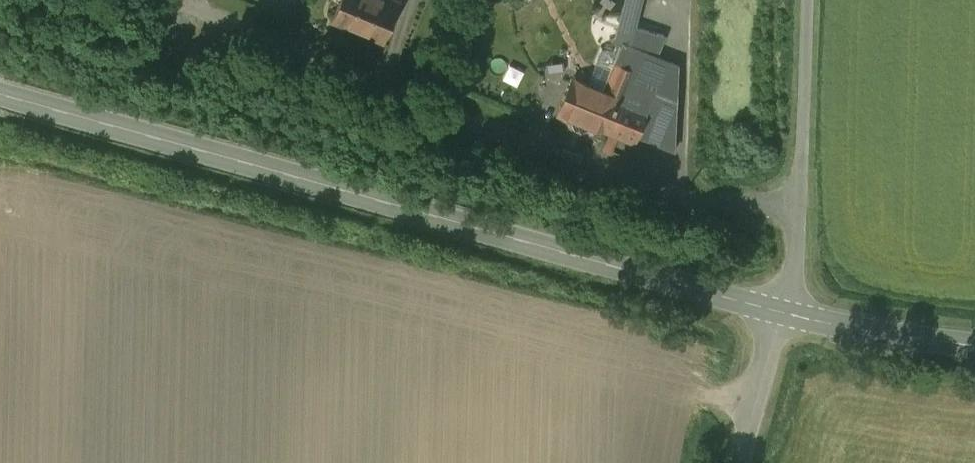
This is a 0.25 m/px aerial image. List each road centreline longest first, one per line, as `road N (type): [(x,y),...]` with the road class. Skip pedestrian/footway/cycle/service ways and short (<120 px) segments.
road 1 (tertiary): [(787,316),(0,89)]
road 2 (unclassified): [(803,207),(654,192),(194,0)]
road 3 (unclassified): [(803,207),(809,0)]
road 4 (tertiary): [(974,347),(787,316)]
road 5 (unclassified): [(747,462),(787,316)]

